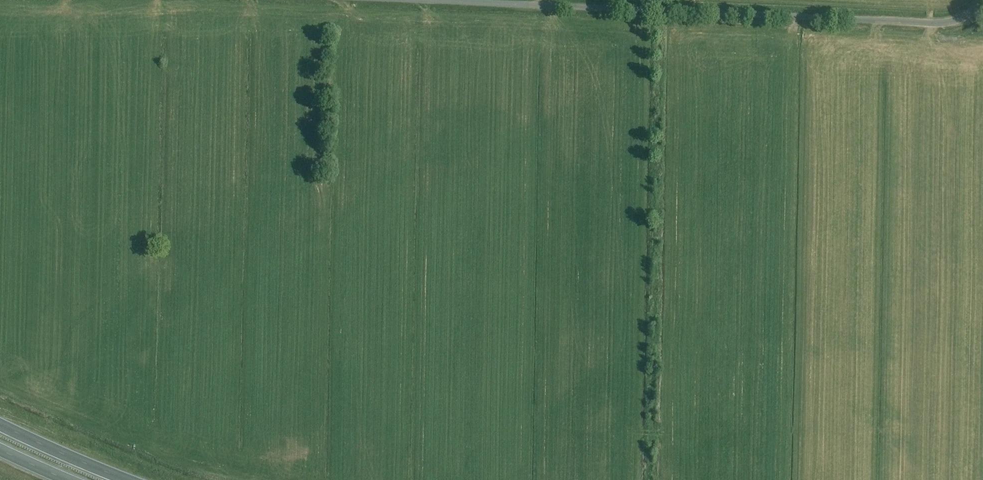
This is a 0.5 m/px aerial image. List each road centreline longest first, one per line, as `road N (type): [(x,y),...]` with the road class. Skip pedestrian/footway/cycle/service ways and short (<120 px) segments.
road 1 (unclassified): [(353,0),(943,24),(962,20),(982,0)]
road 2 (trunk): [(128,479),(0,425)]

